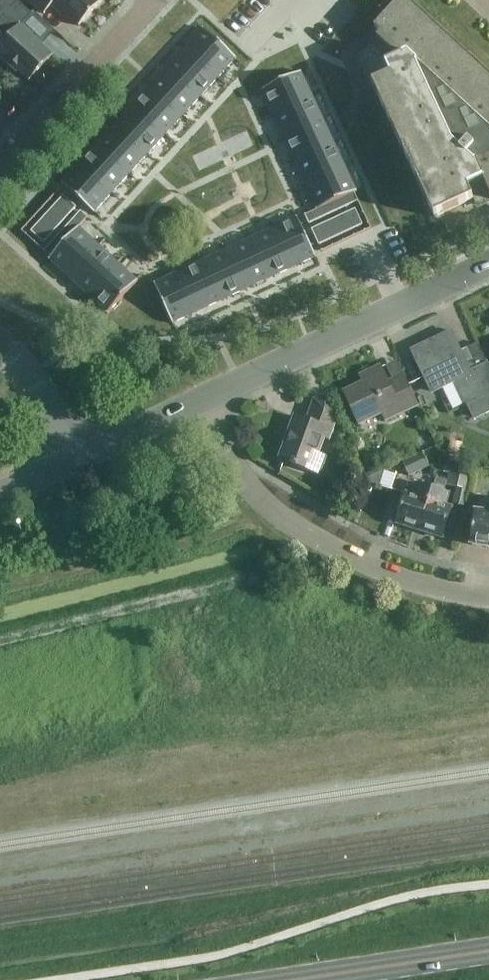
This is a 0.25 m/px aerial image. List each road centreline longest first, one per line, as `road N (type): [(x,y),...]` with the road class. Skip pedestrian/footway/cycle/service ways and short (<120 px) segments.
road 1 (residential): [(201,402),(237,471),(271,514),(398,577),(488,596)]
road 2 (unclassified): [(201,402),(488,263)]
road 3 (residential): [(0,166),(153,0)]
road 4 (secondary): [(306,979),(488,954)]
road 5 (unclassified): [(72,460),(201,402)]
road 6 (unclassified): [(72,460),(26,368),(0,342)]

